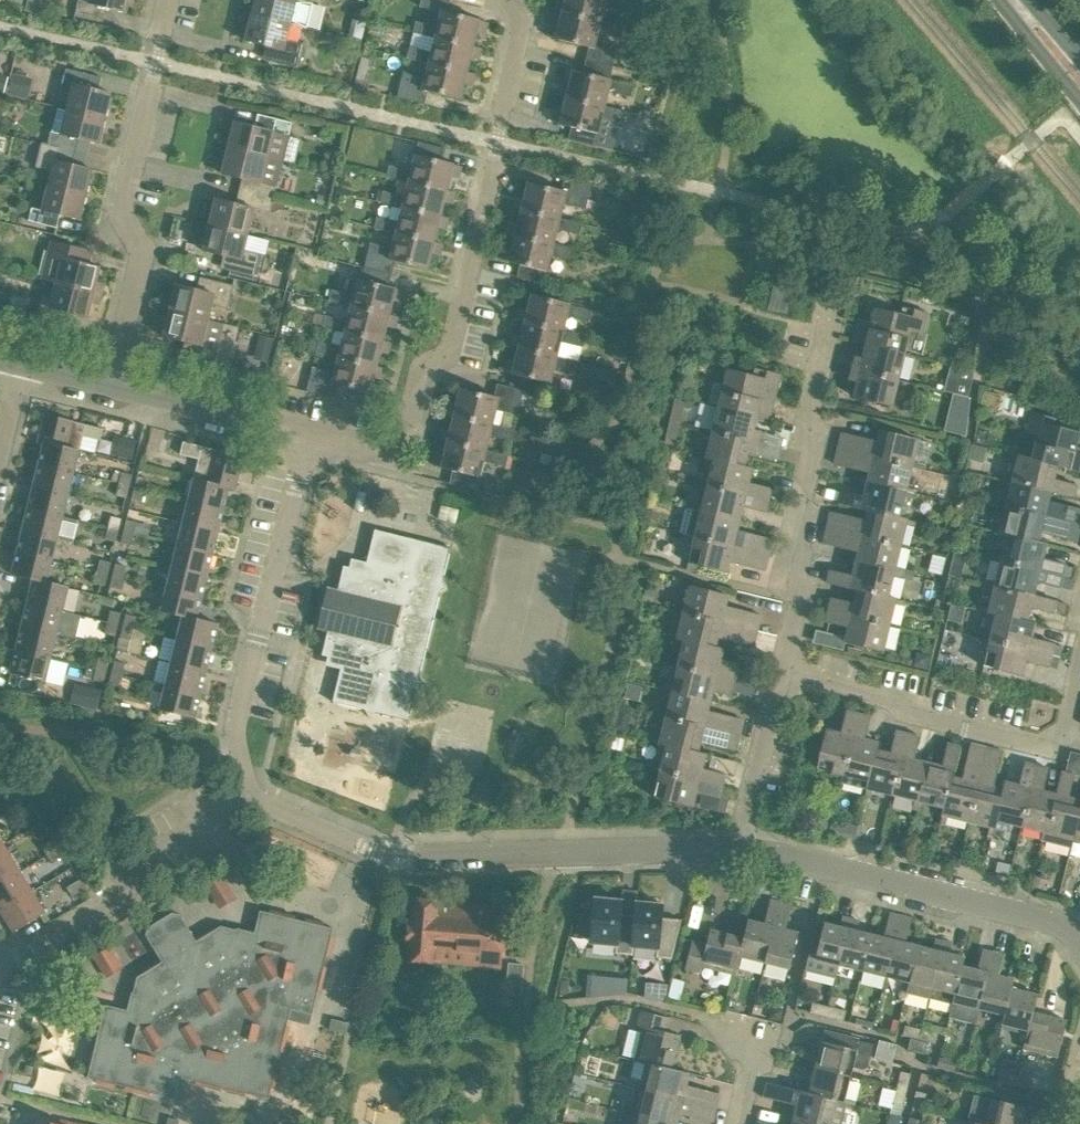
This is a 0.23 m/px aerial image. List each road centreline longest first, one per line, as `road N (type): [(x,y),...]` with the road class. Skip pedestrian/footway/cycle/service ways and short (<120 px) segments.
road 1 (residential): [(307,437),(370,452),(394,448),(425,370),(447,358),(517,32),(504,0)]
road 2 (residential): [(736,847),(391,857),(250,797)]
road 3 (residential): [(105,387),(139,253),(118,208),(168,0)]
road 4 (residential): [(779,671),(891,699),(903,714),(1042,747),(1061,732),(1079,646)]
road 5 (residential): [(250,797),(237,723),(307,437)]
road 6 (residential): [(1079,941),(1046,918),(736,847)]
road 7 (residential): [(779,671),(801,563),(793,540),(815,452),(805,429),(828,330)]
road 8 (residential): [(0,969),(121,899),(137,860),(250,797)]
road 9 (residential): [(307,437),(105,387)]
road 10 (residential): [(736,847),(779,671)]

